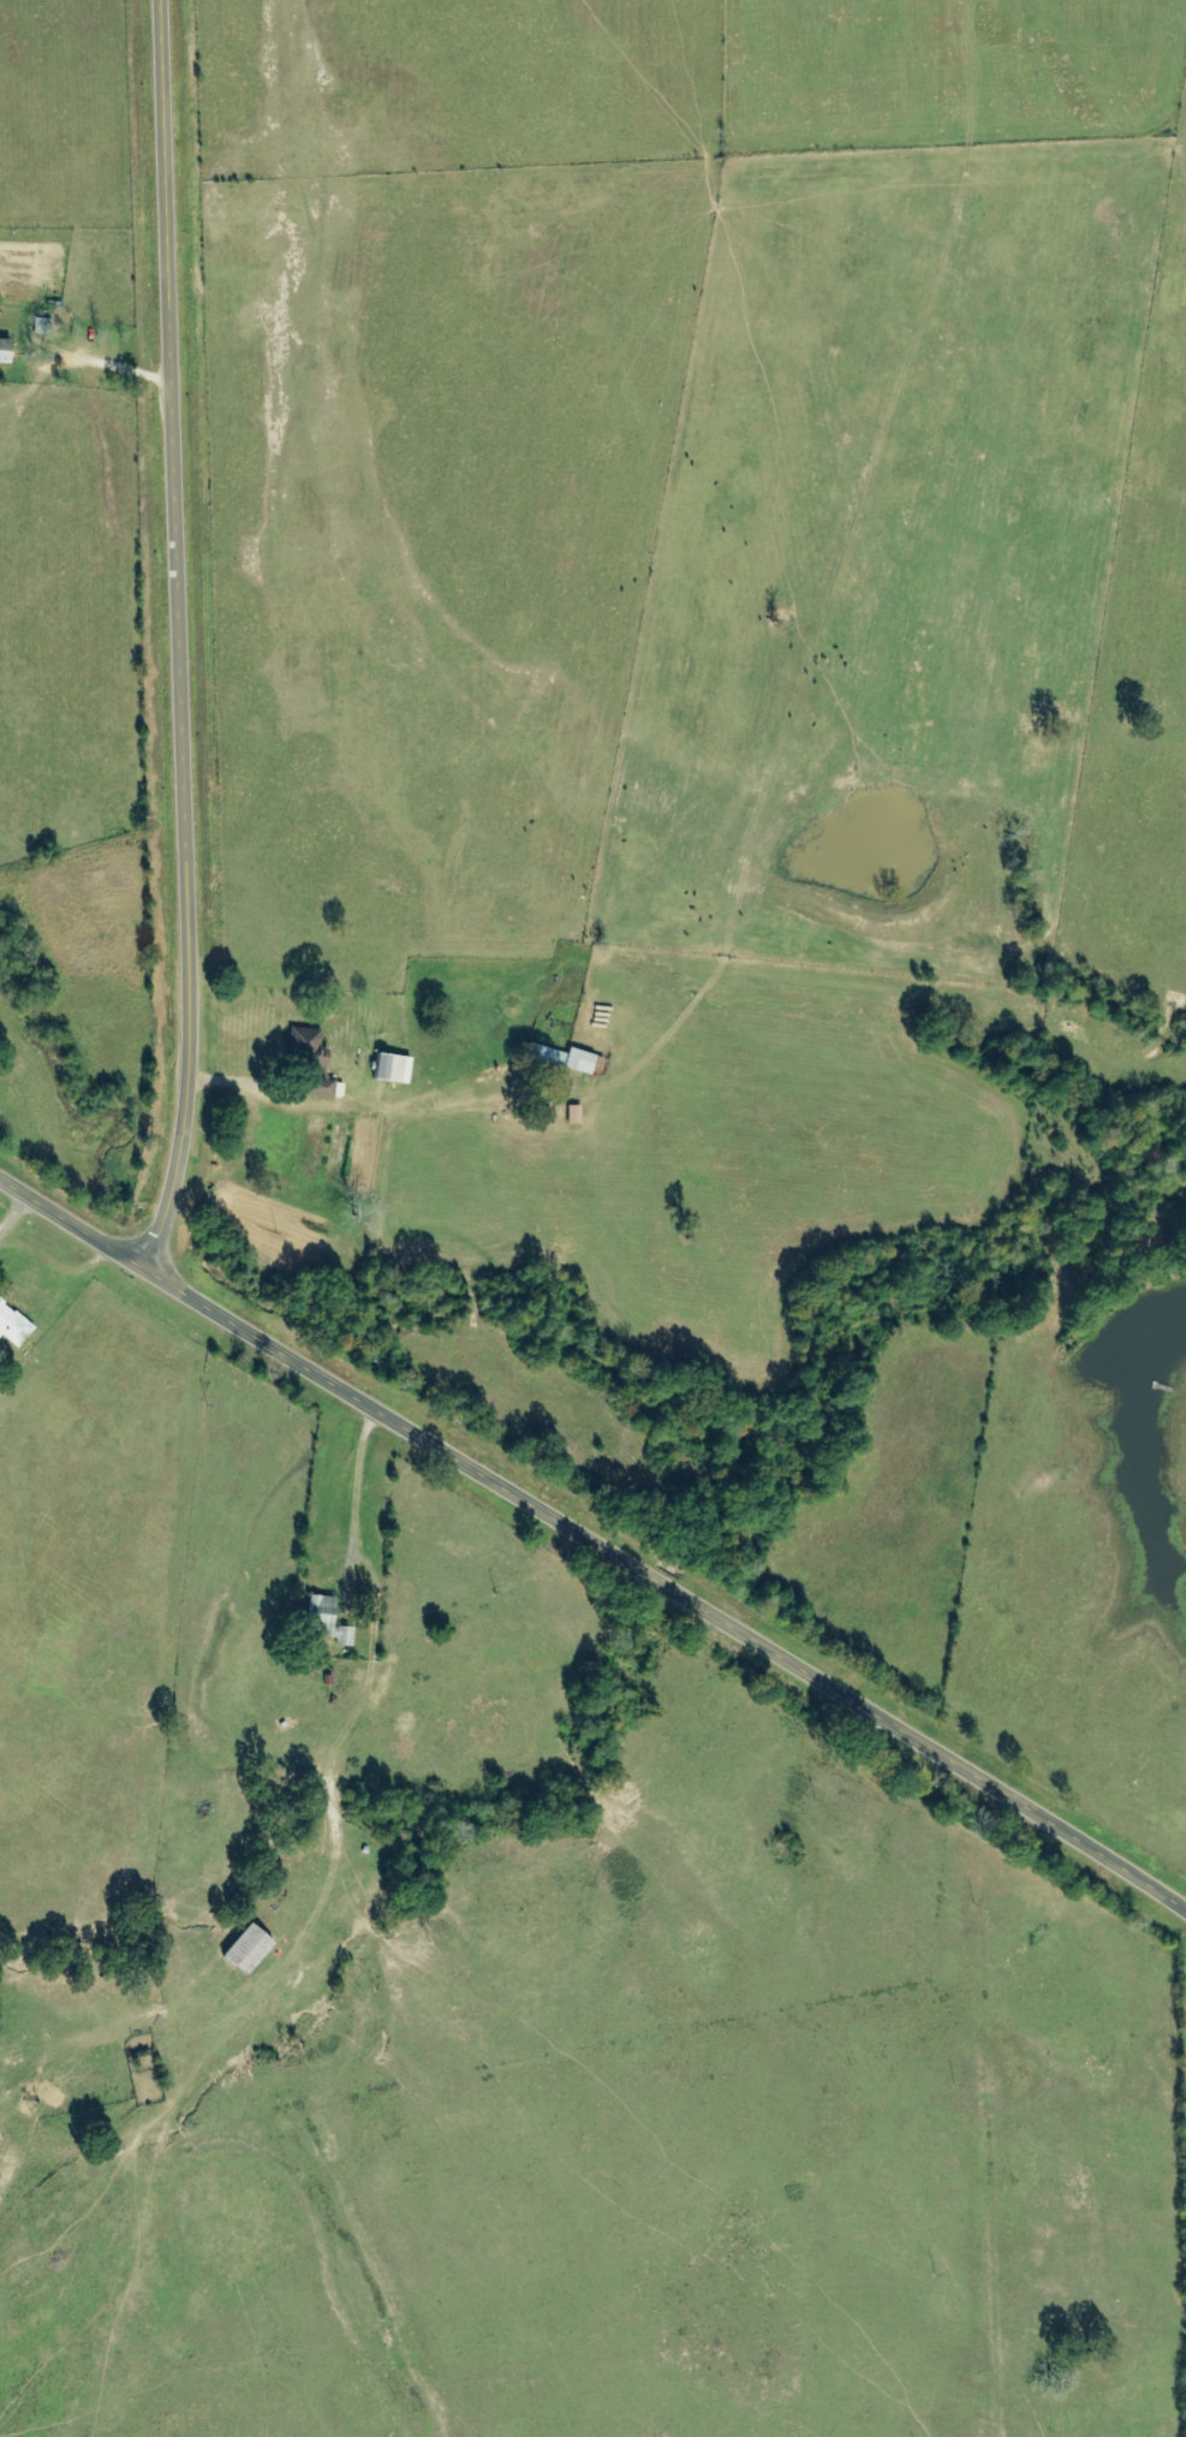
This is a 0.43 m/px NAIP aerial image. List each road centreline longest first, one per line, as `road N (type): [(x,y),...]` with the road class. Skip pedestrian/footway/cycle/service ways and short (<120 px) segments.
road 1 (secondary): [(0,1163),(151,1266),(1185,1901)]
road 2 (tertiary): [(162,0),(199,879),(199,1102),(174,1218),(151,1266)]

